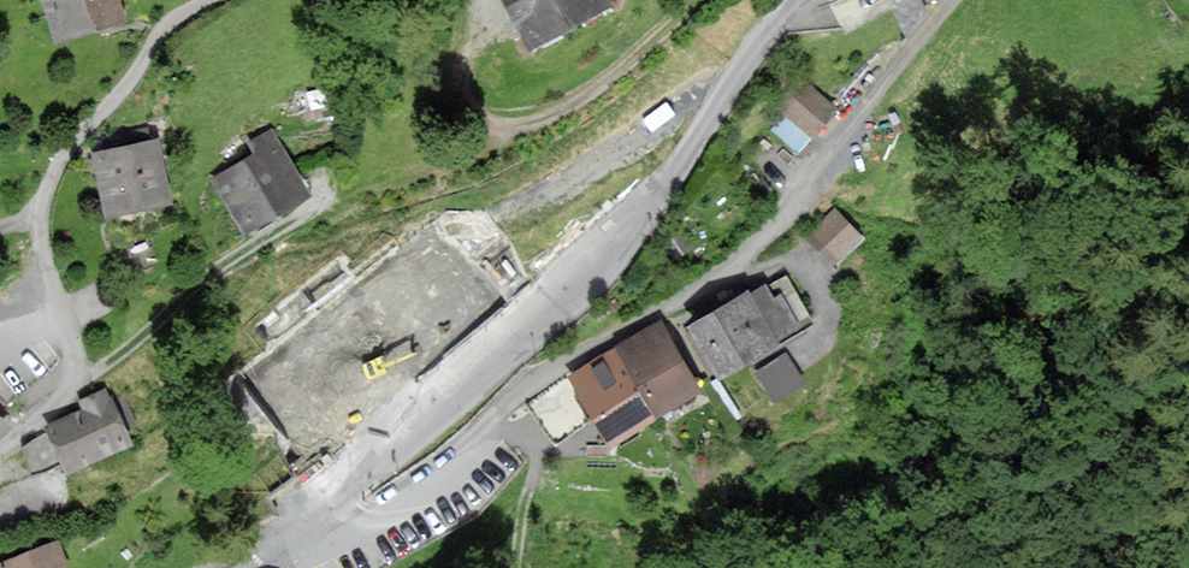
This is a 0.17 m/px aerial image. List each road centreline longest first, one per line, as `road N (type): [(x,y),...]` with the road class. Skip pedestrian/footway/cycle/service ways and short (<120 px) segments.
road 1 (residential): [(322,511),(353,525),(394,512),(536,383),(719,286),(803,201),(877,93),(956,0)]
road 2 (unclassified): [(800,0),(746,60),(583,296),(322,511)]
road 3 (residential): [(0,451),(66,395),(75,374),(42,241),(51,181),(166,26),(206,0)]
road 4 (track): [(75,374),(105,368),(206,279),(279,228),(321,203),(386,188),(487,120)]
road 5 (track): [(690,0),(567,108),(528,123),(487,120)]

